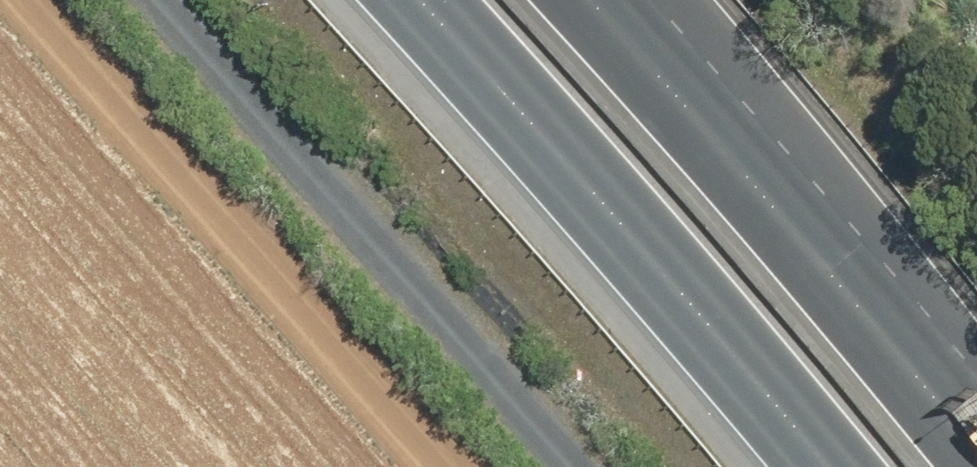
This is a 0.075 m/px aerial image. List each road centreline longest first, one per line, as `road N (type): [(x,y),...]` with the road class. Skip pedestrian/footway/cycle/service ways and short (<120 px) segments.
road 1 (track): [(51,0),(470,466)]
road 2 (motorway): [(825,466),(415,0)]
road 3 (motorway): [(598,0),(804,227),(976,441)]

